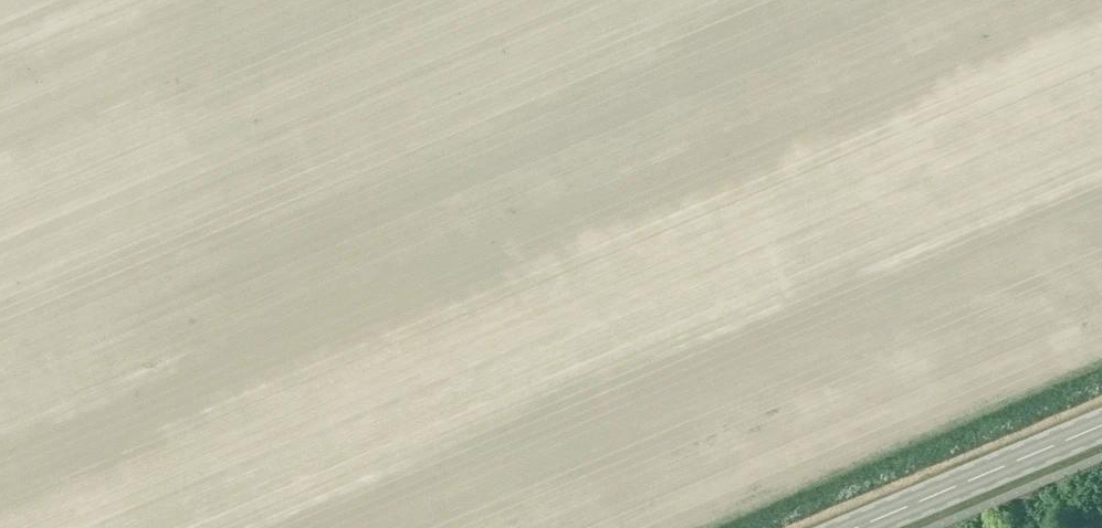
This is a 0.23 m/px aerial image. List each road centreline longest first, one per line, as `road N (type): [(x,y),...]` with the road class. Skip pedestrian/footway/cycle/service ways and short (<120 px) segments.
road 1 (primary): [(856,527),(1101,425)]

